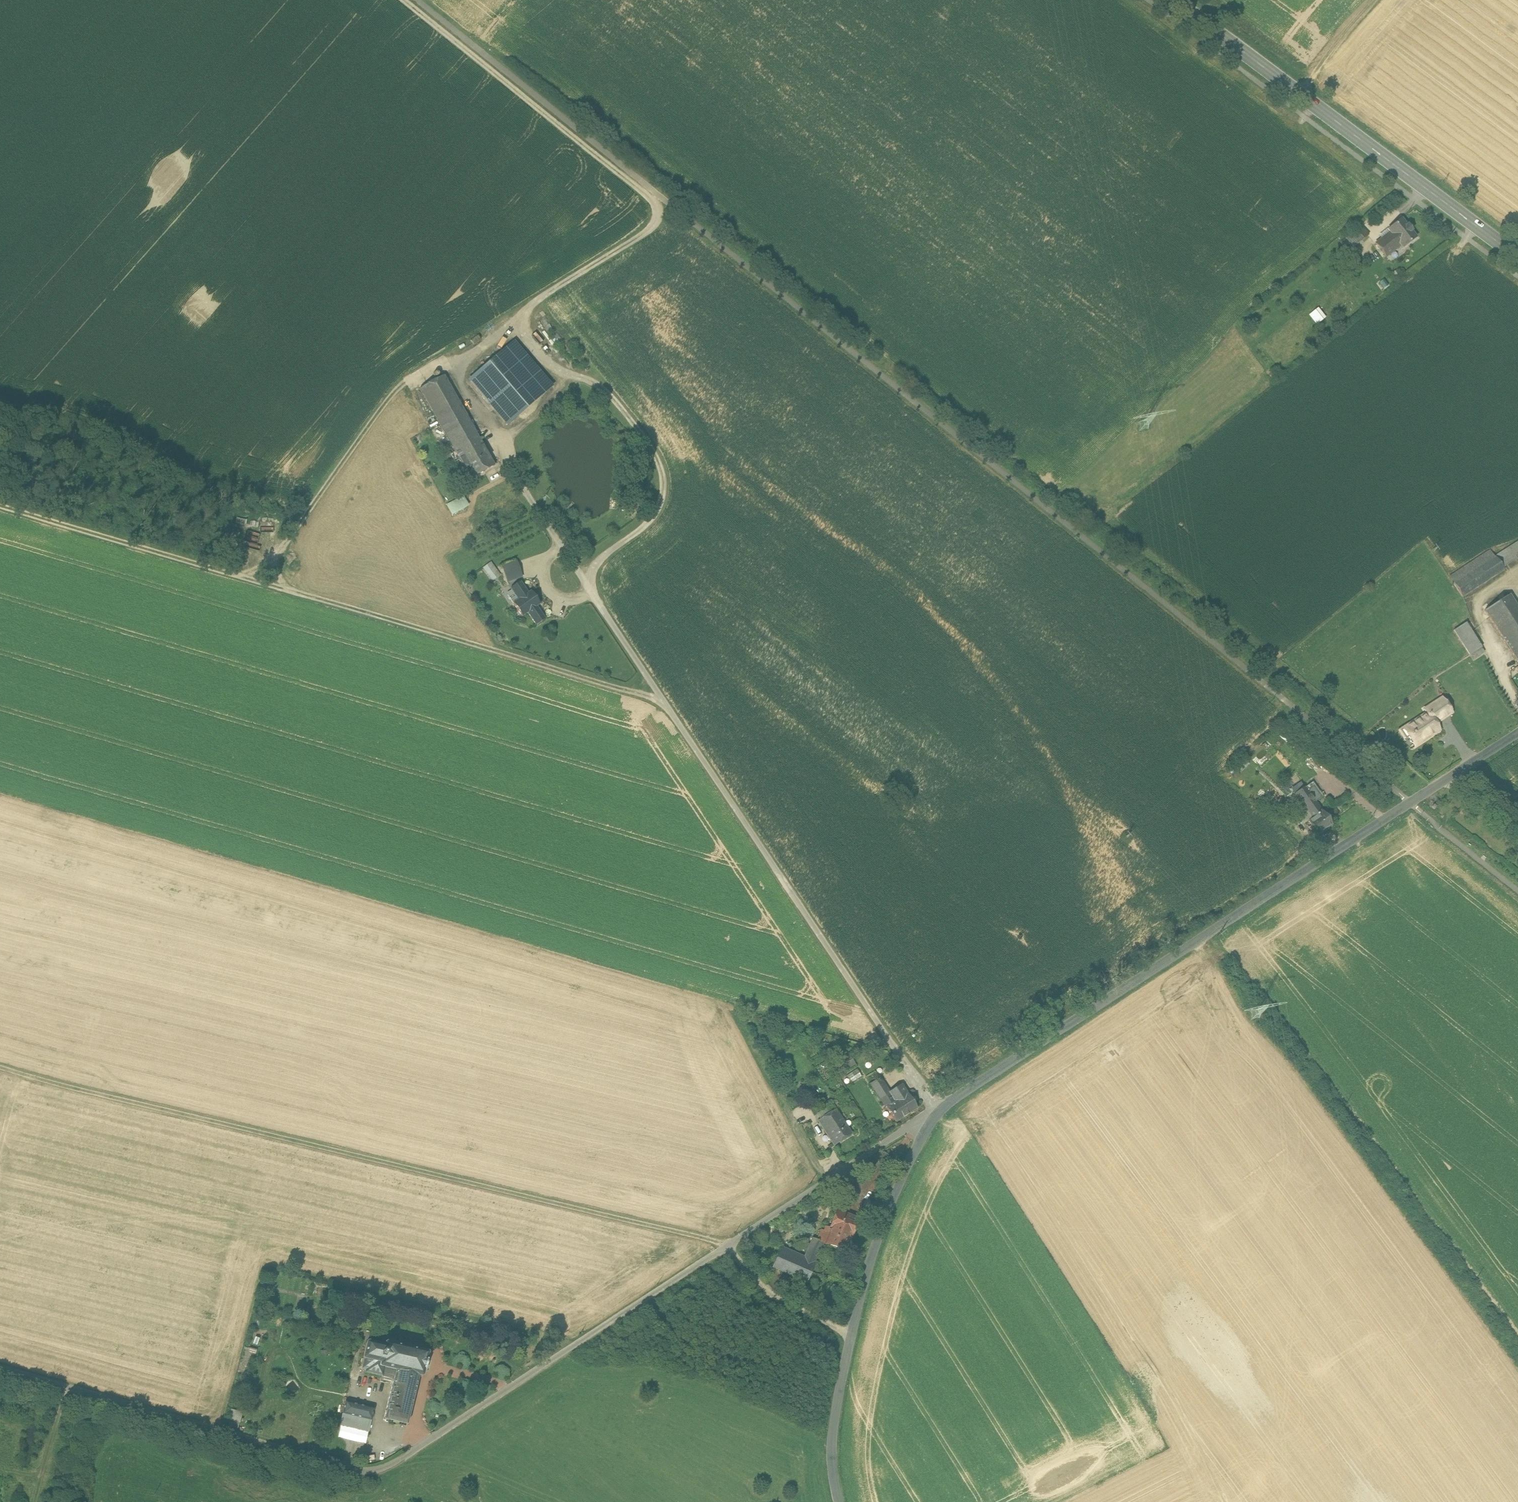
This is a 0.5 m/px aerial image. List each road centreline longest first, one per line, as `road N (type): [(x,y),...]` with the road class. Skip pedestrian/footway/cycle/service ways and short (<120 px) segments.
road 1 (unclassified): [(724,1246),(387,1466),(366,1470),(0,1367)]
road 2 (unclassified): [(938,1109),(511,468)]
road 3 (track): [(724,1246),(0,1066)]
road 4 (track): [(663,699),(0,502)]
road 5 (tertiary): [(938,1109),(1517,733)]
road 6 (track): [(411,0),(659,202),(657,224),(533,301),(513,326)]
road 7 (primary): [(1176,0),(1517,256)]
road 8 (track): [(581,577),(656,518),(669,491),(658,453),(591,378),(559,369),(513,326)]
road 9 (track): [(266,583),(286,540),(401,384),(451,364)]
road 10 (unclassified): [(938,1109),(724,1246)]
road 11 (tertiary): [(851,1334),(872,1259),(938,1109)]
road 12 (track): [(511,468),(451,364),(513,326)]
road 13 (tertiary): [(839,1501),(834,1426),(851,1334)]
road 14 (unclassified): [(851,1334),(772,1294),(724,1246)]
road 15 (track): [(67,1386),(35,1501)]

